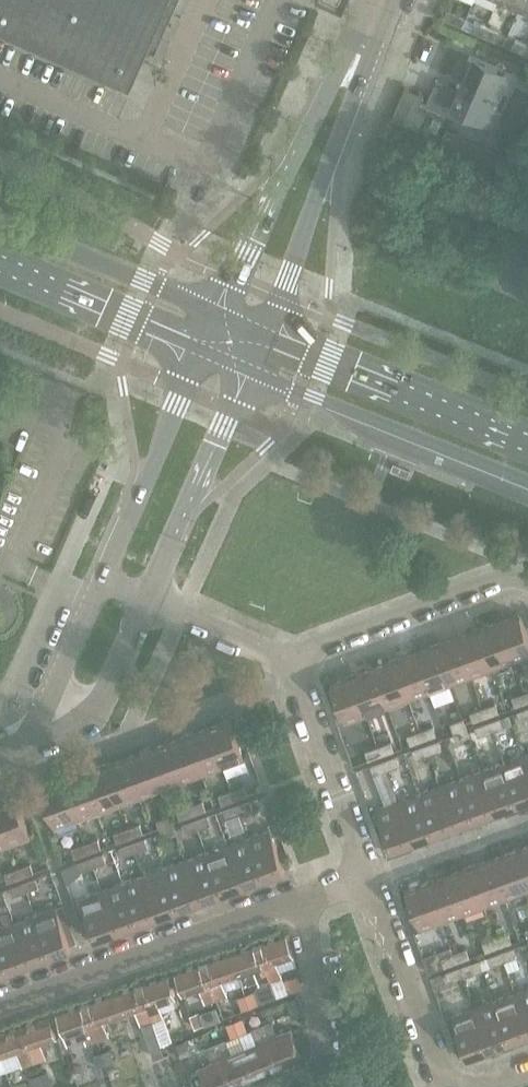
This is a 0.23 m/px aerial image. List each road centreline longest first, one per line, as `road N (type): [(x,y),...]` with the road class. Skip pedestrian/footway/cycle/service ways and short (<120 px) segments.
road 1 (unclassified): [(374,22),(327,95),(218,312)]
road 2 (unclassified): [(264,332),(374,22)]
road 3 (residential): [(0,1006),(297,904)]
road 4 (secondary): [(246,375),(527,483)]
road 5 (secondary): [(527,443),(264,332)]
road 6 (residential): [(527,582),(289,657)]
road 7 (unclassified): [(197,354),(102,577)]
road 8 (unclassified): [(149,597),(246,375)]
road 9 (secondary): [(218,312),(0,224)]
road 10 (residential): [(367,876),(289,657)]
road 11 (residential): [(445,1086),(367,876)]
road 12 (residential): [(275,1086),(324,1066),(297,904)]
road 13 (secondary): [(0,271),(197,354)]
road 14 (unclassified): [(32,738),(92,706),(149,597)]
road 15 (unclassified): [(102,577),(32,738)]
road 16 (residential): [(289,657),(149,597)]

